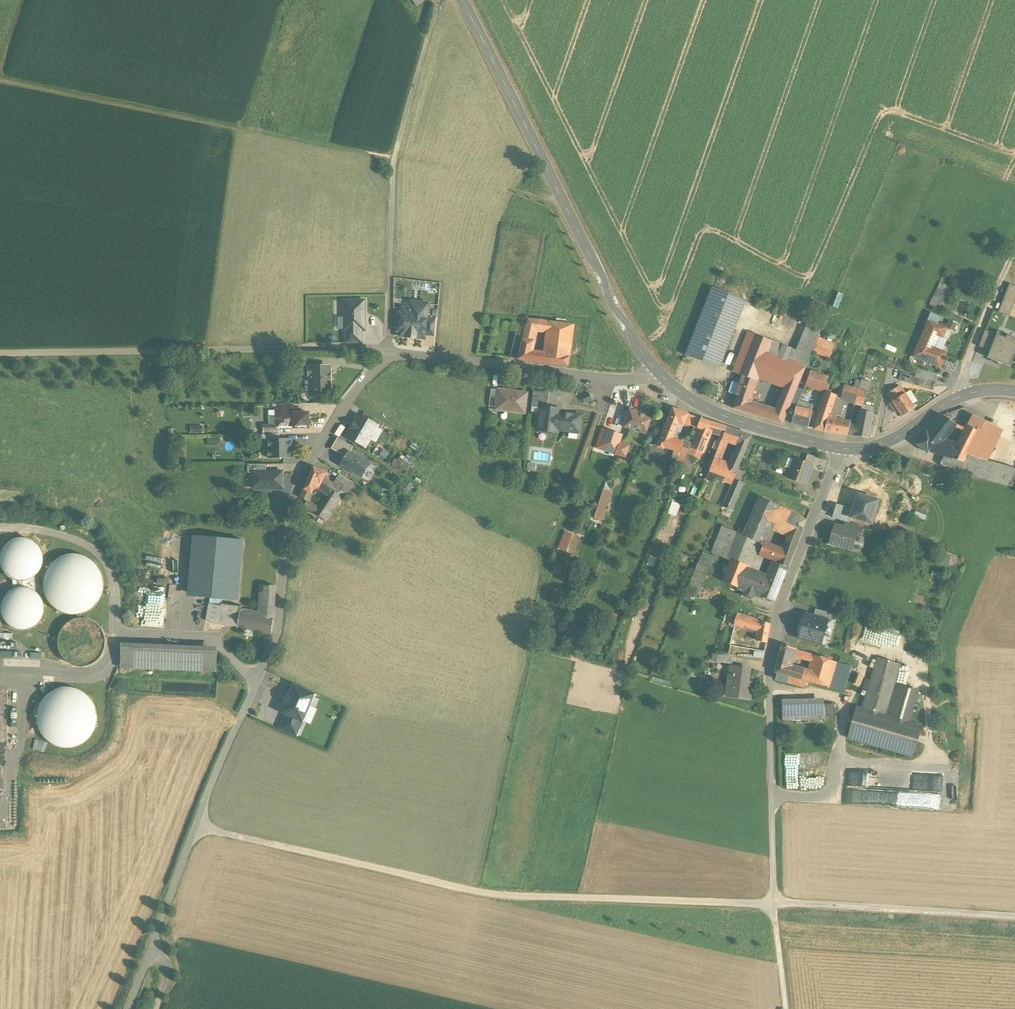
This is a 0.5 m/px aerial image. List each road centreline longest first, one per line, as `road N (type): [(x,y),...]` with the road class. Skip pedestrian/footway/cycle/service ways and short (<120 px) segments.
road 1 (track): [(199,826),(478,893),(548,563),(612,380)]
road 2 (tertiary): [(657,372),(610,301),(462,0)]
road 3 (residential): [(237,726),(275,643),(293,499),(346,405),(393,357)]
road 4 (track): [(393,162),(0,88)]
road 5 (track): [(0,358),(389,345)]
road 6 (track): [(130,1008),(237,726)]
road 7 (track): [(478,893),(774,903)]
road 8 (residential): [(769,732),(778,617),(842,449)]
road 9 (track): [(785,1008),(769,732)]
road 10 (residential): [(657,372),(612,380),(393,357)]
road 11 (track): [(1014,918),(774,903)]
road 12 (tertiary): [(842,449),(724,416),(657,372)]
road 13 (track): [(393,357),(393,162)]
road 14 (tertiary): [(1014,391),(978,391),(881,445),(842,449)]
road 15 (track): [(961,397),(964,367),(1014,251)]

